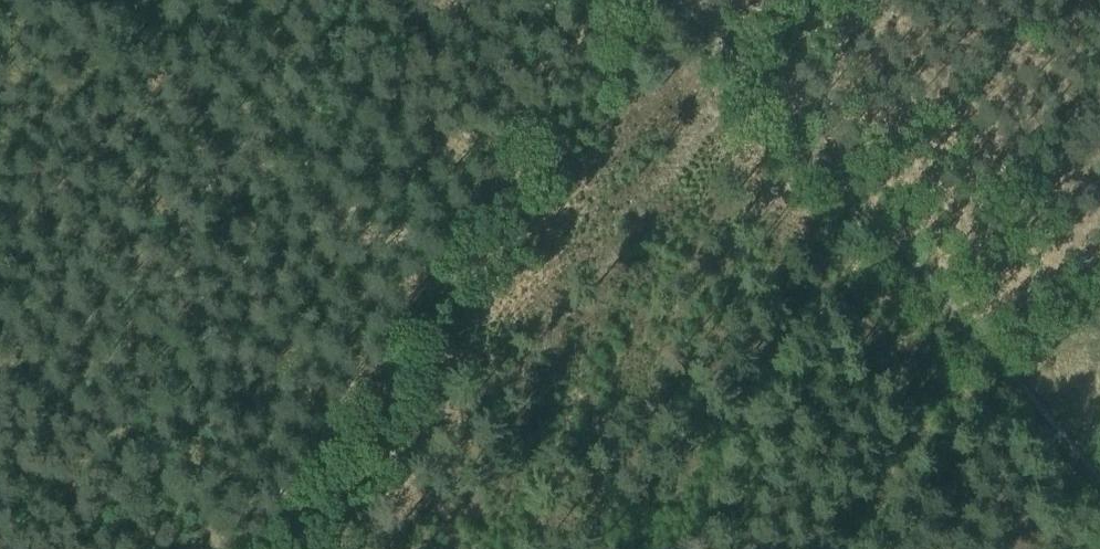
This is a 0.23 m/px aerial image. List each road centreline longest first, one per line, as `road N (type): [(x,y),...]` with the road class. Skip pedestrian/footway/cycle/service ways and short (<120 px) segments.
road 1 (track): [(487,184),(333,437)]
road 2 (track): [(487,184),(555,71),(562,0)]
road 3 (track): [(265,548),(333,437)]

